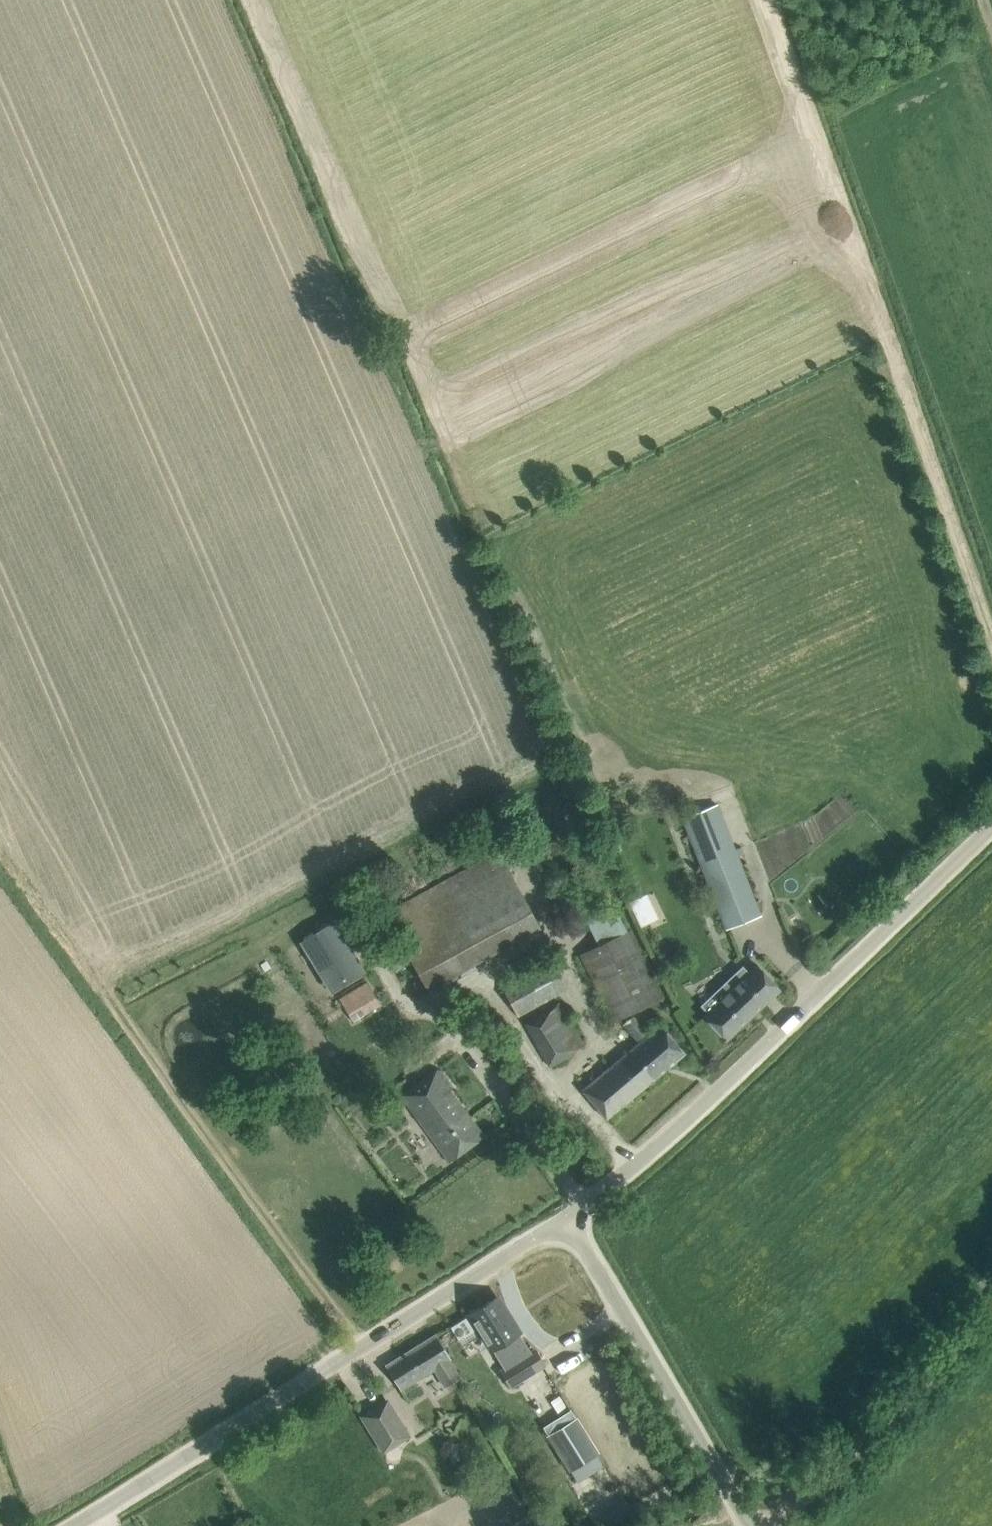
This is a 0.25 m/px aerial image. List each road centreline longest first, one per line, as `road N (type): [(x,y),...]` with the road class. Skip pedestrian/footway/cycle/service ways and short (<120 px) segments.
road 1 (track): [(991,641),(776,0)]
road 2 (unclassified): [(75,1525),(567,1217)]
road 3 (unclassified): [(567,1217),(661,1145),(991,827)]
road 4 (track): [(361,1347),(86,952)]
road 5 (unclassified): [(750,1525),(567,1217)]
road 6 (track): [(991,1312),(773,1525)]

